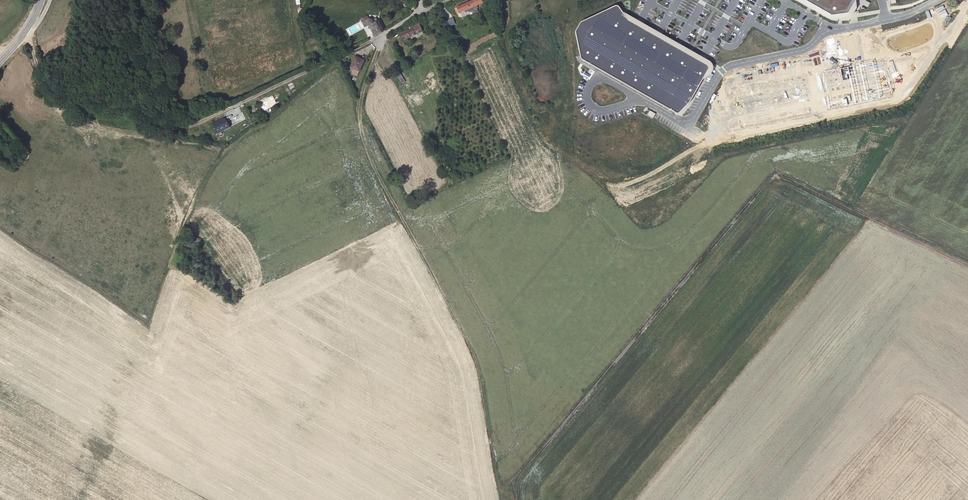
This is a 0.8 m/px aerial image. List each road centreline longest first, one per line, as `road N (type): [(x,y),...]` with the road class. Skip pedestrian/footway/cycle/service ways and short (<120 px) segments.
road 1 (track): [(28,32),(51,92),(68,108),(174,126),(191,125),(332,60)]
road 2 (track): [(400,215),(472,350),(501,499)]
road 3 (unclassified): [(885,20),(727,68),(687,121),(634,96)]
road 4 (track): [(0,228),(143,323),(185,225)]
road 5 (track): [(185,225),(207,178),(244,134),(332,60),(377,39)]
road 6 (track): [(400,215),(358,129),(377,39)]

